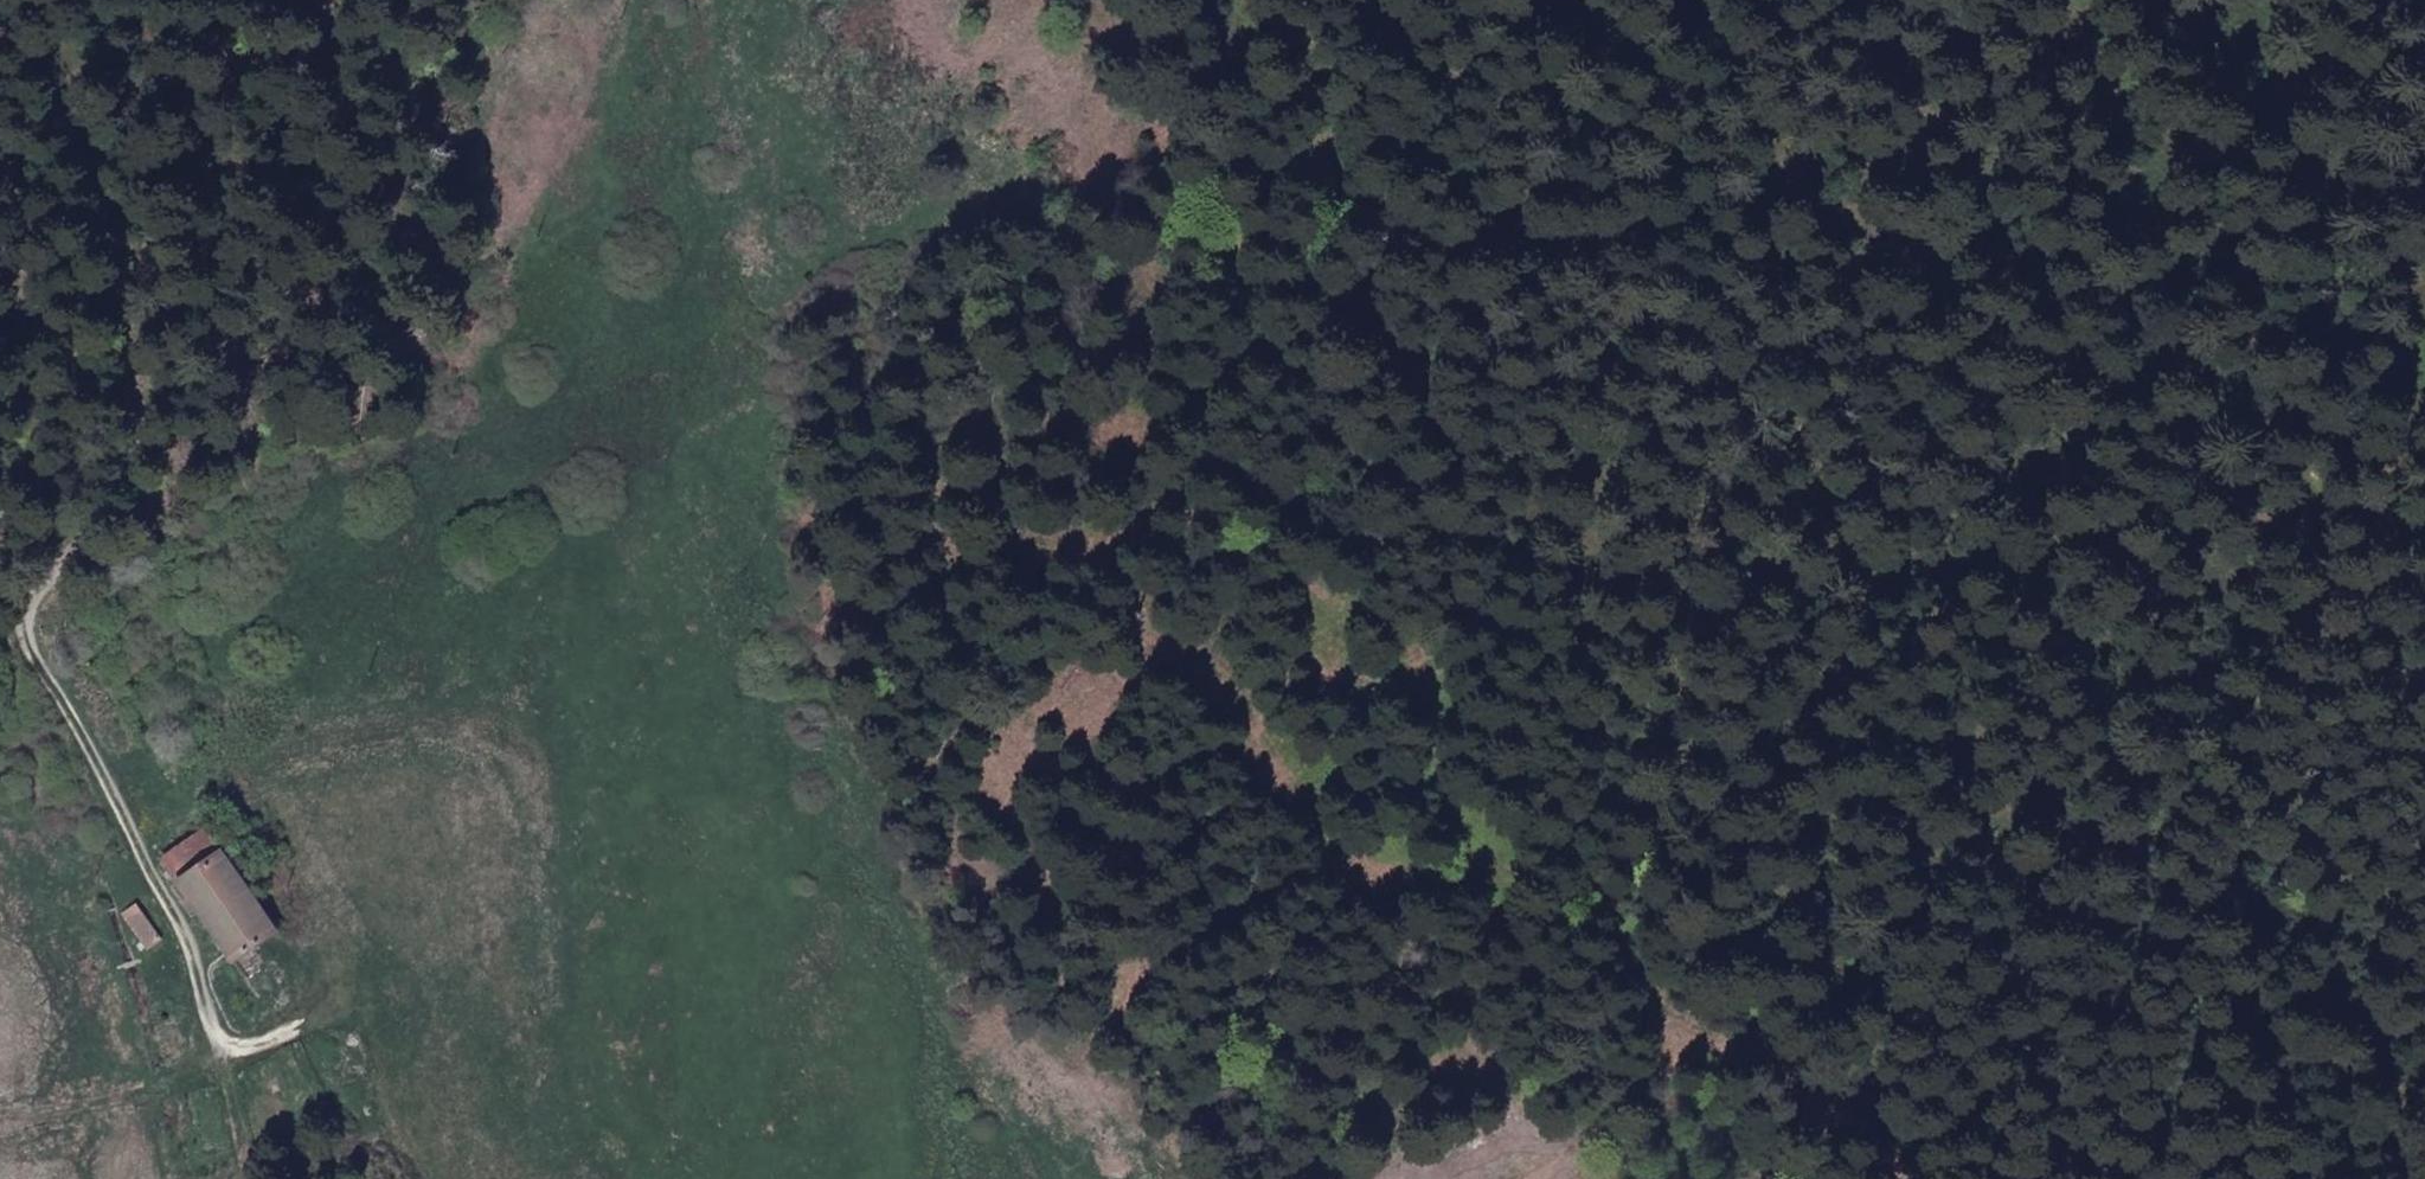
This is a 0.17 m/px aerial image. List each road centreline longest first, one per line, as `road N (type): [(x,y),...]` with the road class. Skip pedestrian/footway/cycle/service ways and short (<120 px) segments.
road 1 (track): [(0,30),(46,91),(136,401),(94,544),(22,609),(23,669),(213,990),(254,1178)]
road 2 (track): [(2424,679),(2137,431),(1870,0)]

